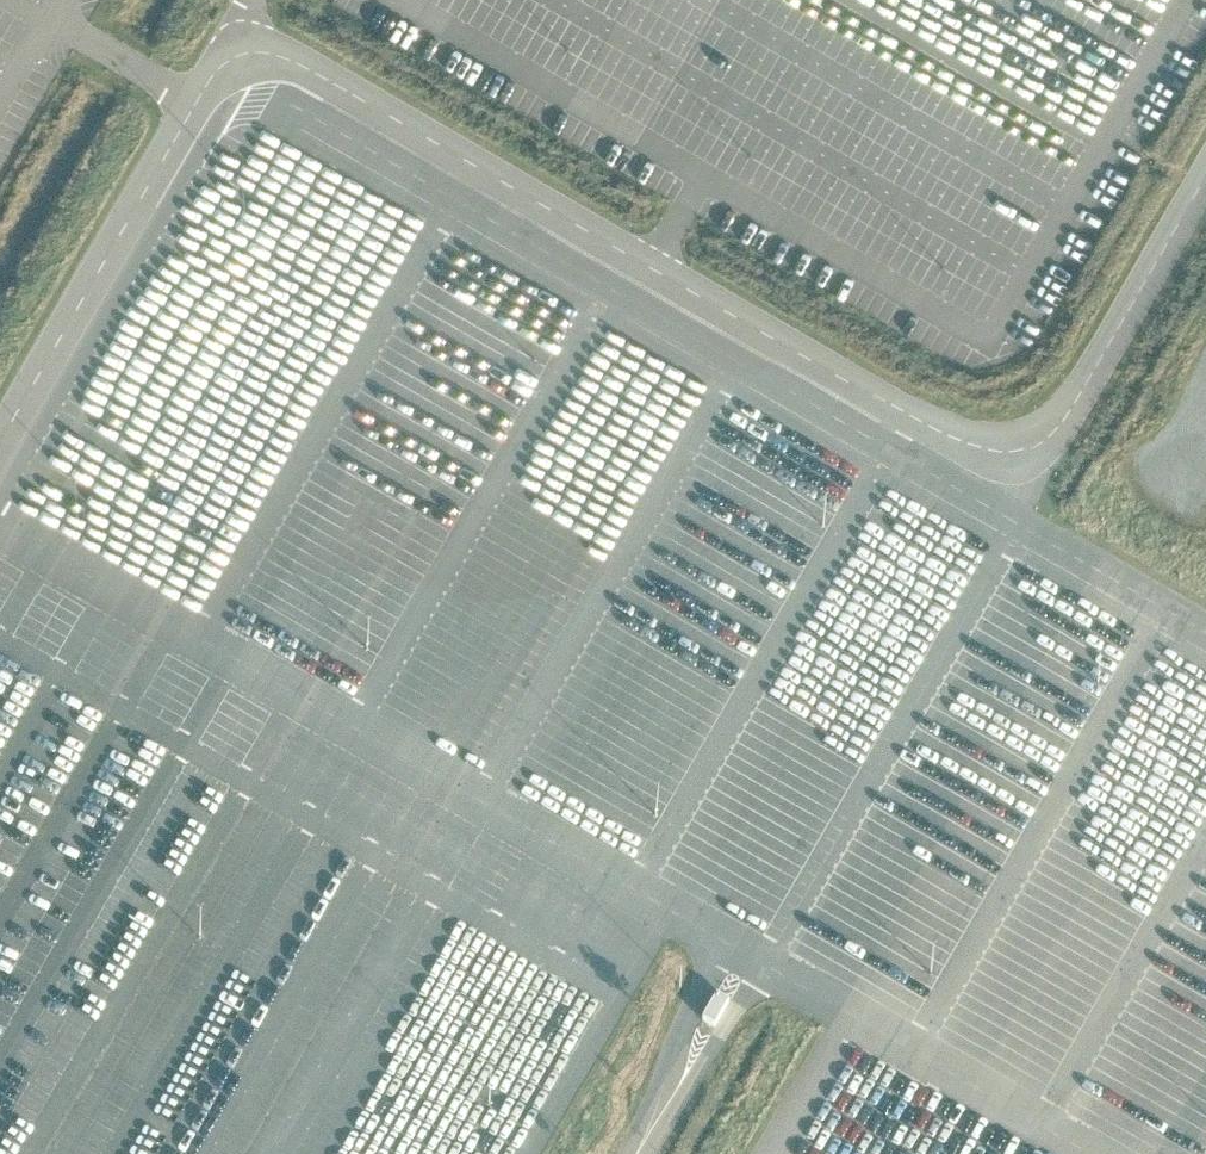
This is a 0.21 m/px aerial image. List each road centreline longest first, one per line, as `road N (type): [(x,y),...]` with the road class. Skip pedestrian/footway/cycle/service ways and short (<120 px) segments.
road 1 (residential): [(196,102),(235,40),(264,38),(983,450),(1023,448),(1063,418),(1205,173)]
road 2 (unclassified): [(0,443),(196,102)]
road 3 (unclassified): [(729,947),(686,1024),(648,1132)]

